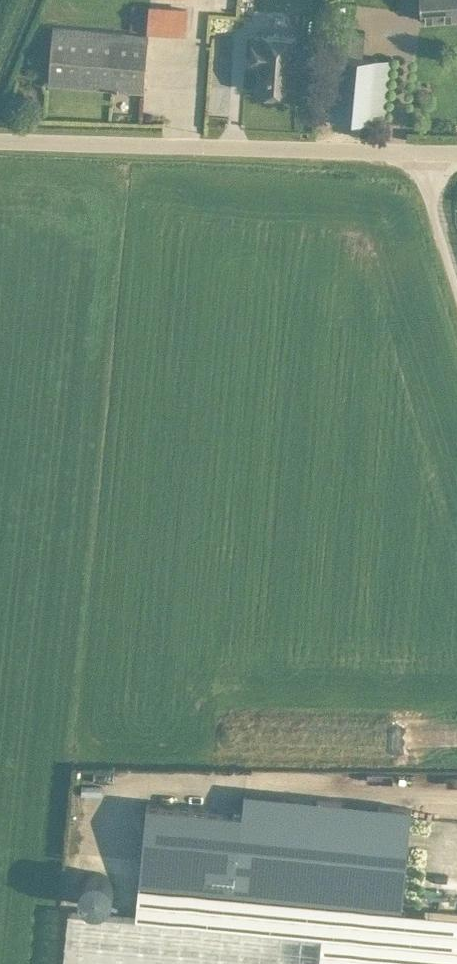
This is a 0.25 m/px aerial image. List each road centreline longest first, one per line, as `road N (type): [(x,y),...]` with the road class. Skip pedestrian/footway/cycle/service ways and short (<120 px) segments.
road 1 (unclassified): [(0,139),(425,154)]

